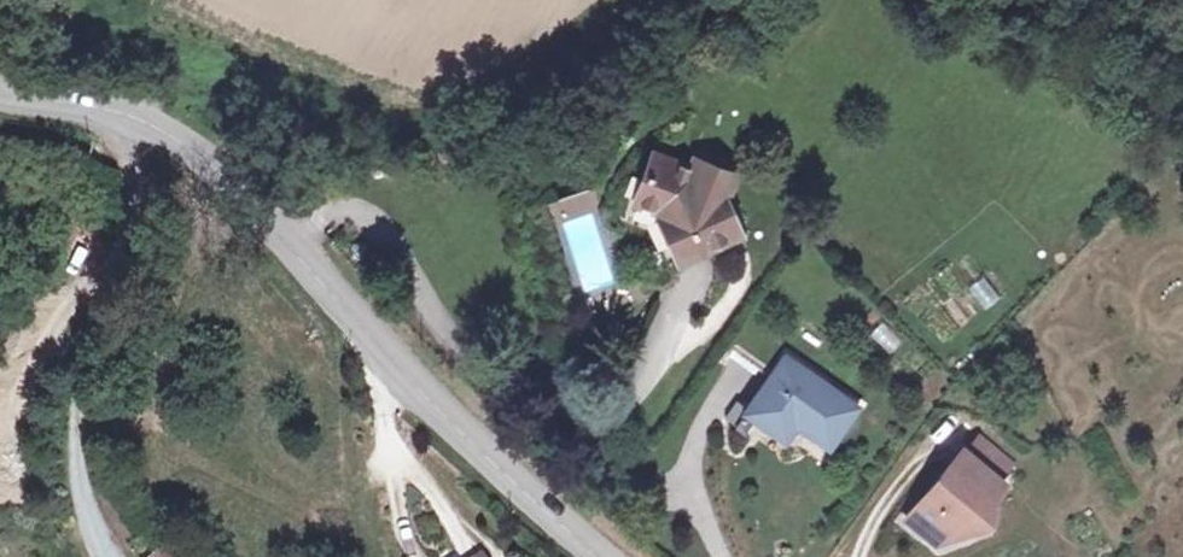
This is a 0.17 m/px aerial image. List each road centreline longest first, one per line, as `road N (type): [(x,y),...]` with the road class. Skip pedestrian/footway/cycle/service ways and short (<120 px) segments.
road 1 (secondary): [(598,556),(509,480),(225,182),(145,124),(0,90)]

